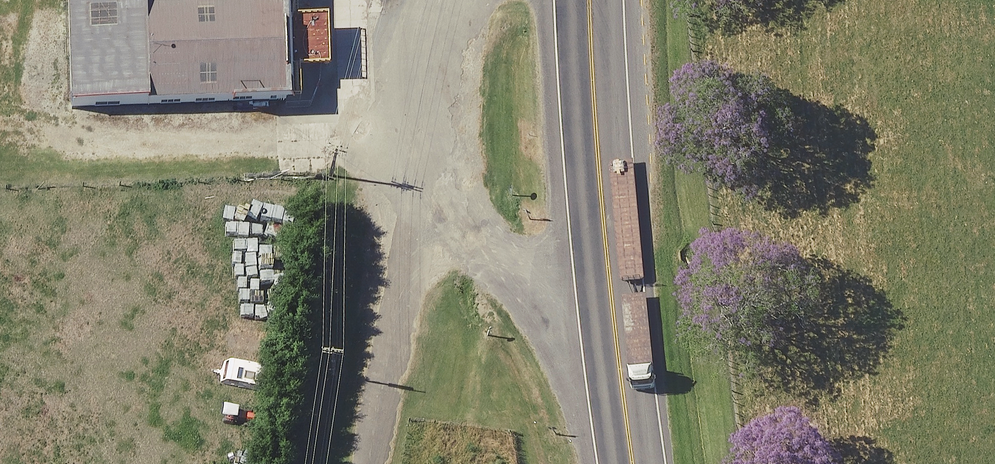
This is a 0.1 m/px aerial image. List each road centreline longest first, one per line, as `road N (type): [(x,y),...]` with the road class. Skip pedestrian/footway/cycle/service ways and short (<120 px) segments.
road 1 (trunk): [(589,0),(623,389)]
road 2 (unclassified): [(420,134),(365,463)]
road 3 (unclassified): [(623,389),(420,134)]
road 4 (unclassified): [(430,0),(420,134)]

